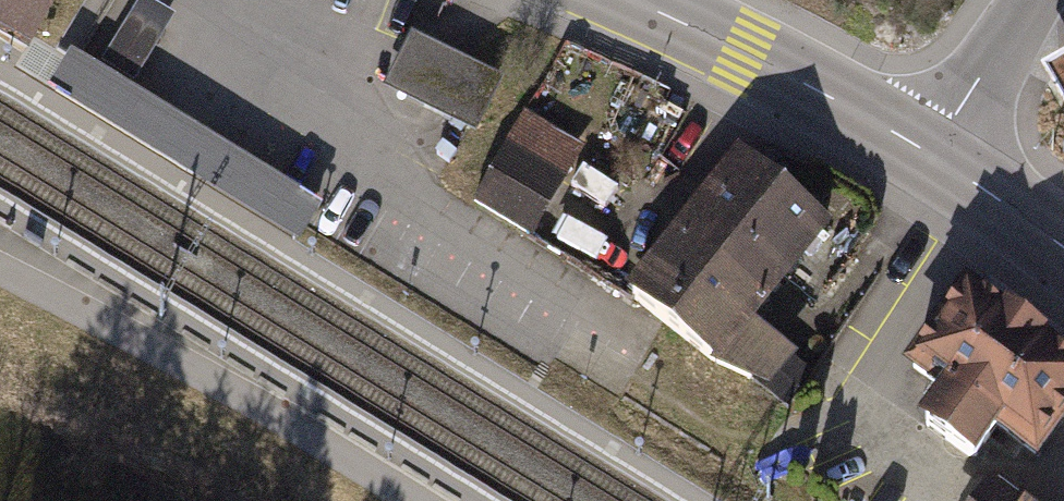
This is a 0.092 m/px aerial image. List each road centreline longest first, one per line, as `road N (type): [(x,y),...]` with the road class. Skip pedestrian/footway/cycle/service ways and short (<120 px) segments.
road 1 (track): [(0,269),(166,351),(420,500)]
road 2 (primary): [(932,153),(751,55),(621,0)]
road 3 (tertiary): [(932,153),(1043,0)]
road 4 (primary): [(1063,256),(932,153)]

